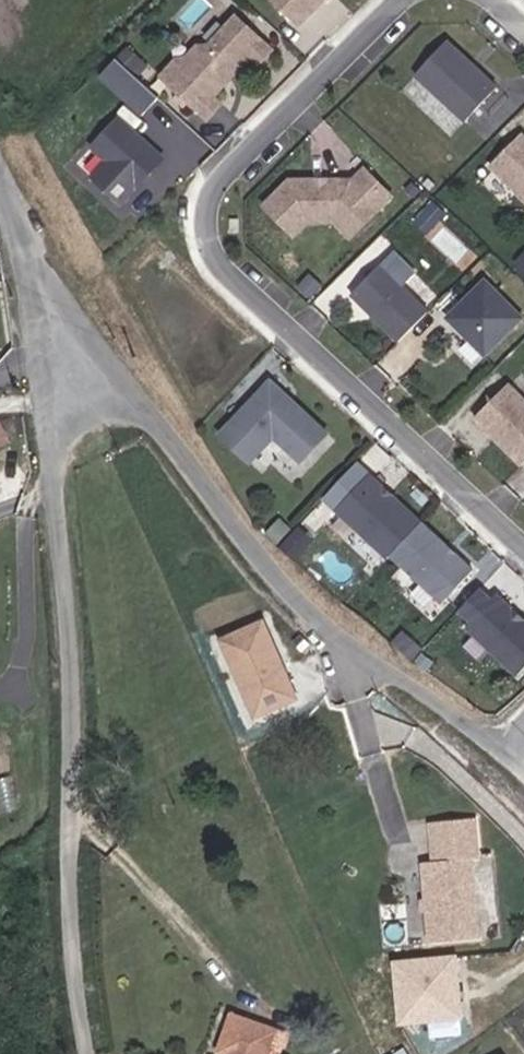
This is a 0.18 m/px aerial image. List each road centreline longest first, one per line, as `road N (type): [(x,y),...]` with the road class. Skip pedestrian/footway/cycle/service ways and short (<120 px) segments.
road 1 (residential): [(96,1053),(79,940),(78,776),(49,449)]
road 2 (residential): [(523,770),(312,613),(151,410)]
road 3 (residential): [(151,410),(19,221)]
road 4 (residential): [(49,449),(19,221)]

